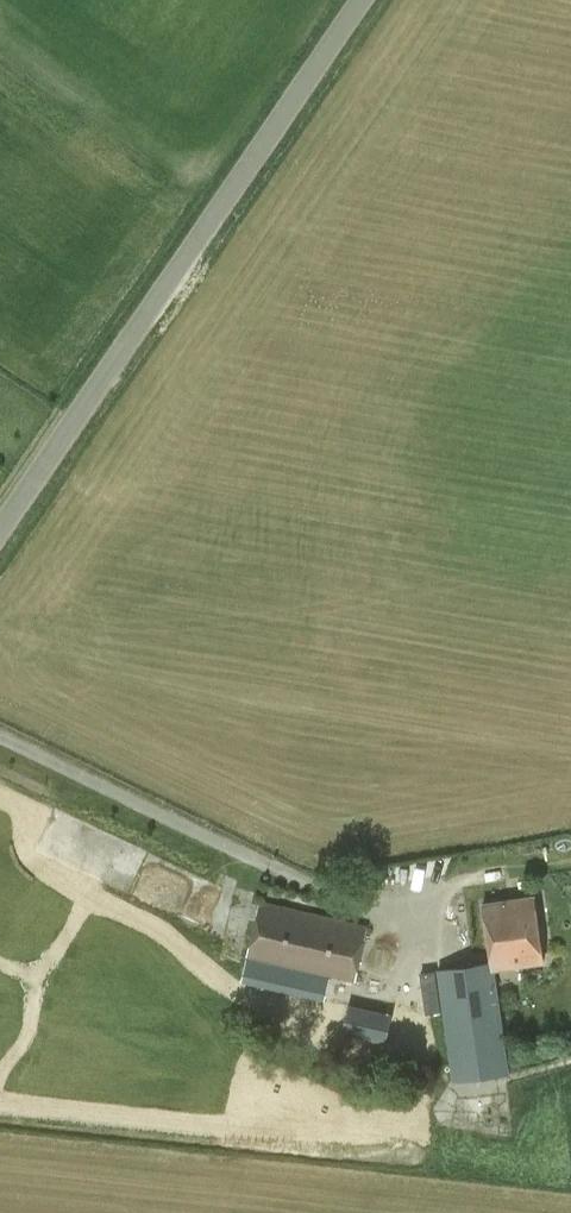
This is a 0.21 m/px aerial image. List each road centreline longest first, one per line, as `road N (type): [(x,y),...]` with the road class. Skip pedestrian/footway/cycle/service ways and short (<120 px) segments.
road 1 (unclassified): [(0,531),(364,0)]

